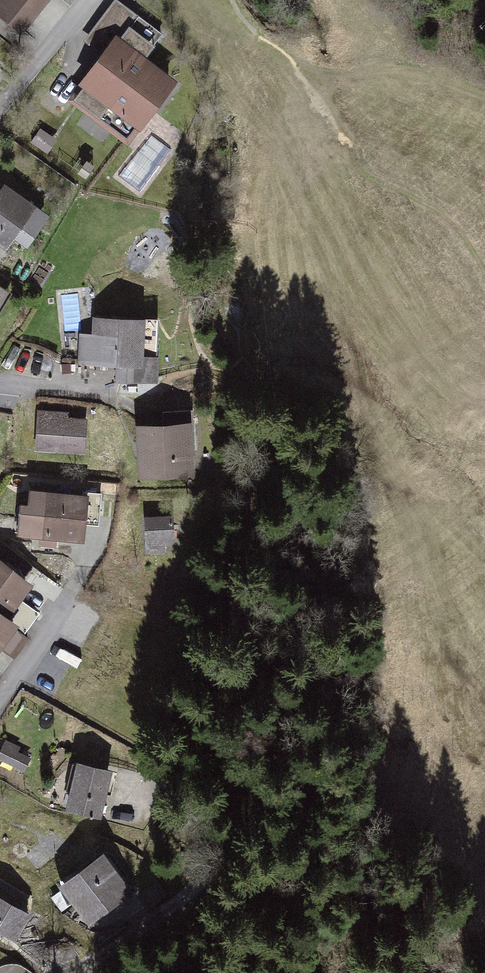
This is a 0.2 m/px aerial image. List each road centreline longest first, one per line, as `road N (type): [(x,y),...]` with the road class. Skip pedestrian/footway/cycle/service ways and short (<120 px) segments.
road 1 (residential): [(86,972),(144,918),(166,858),(157,762)]
road 2 (residential): [(94,0),(0,130)]
road 3 (residential): [(0,693),(84,557)]

